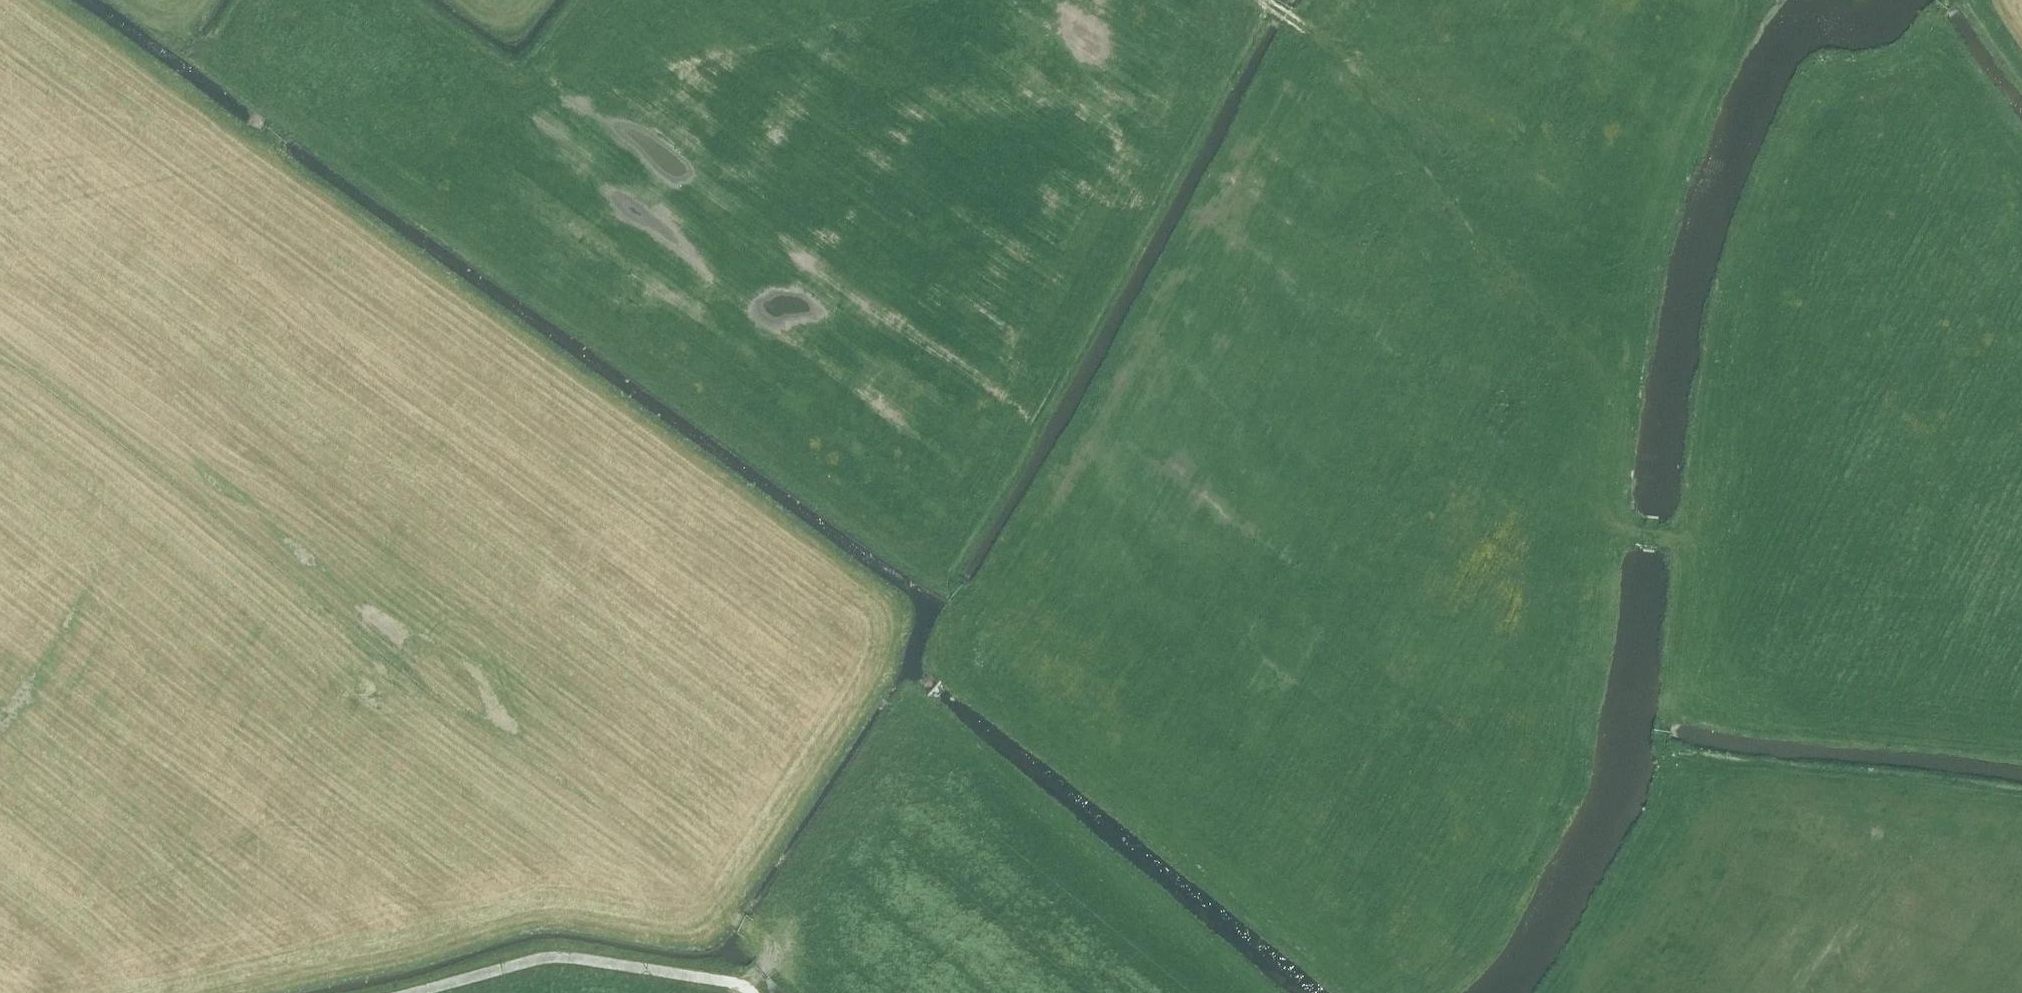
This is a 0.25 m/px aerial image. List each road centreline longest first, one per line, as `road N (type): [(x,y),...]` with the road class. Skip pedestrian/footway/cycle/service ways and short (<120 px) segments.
road 1 (track): [(411,992),(551,957),(736,983),(752,992)]

